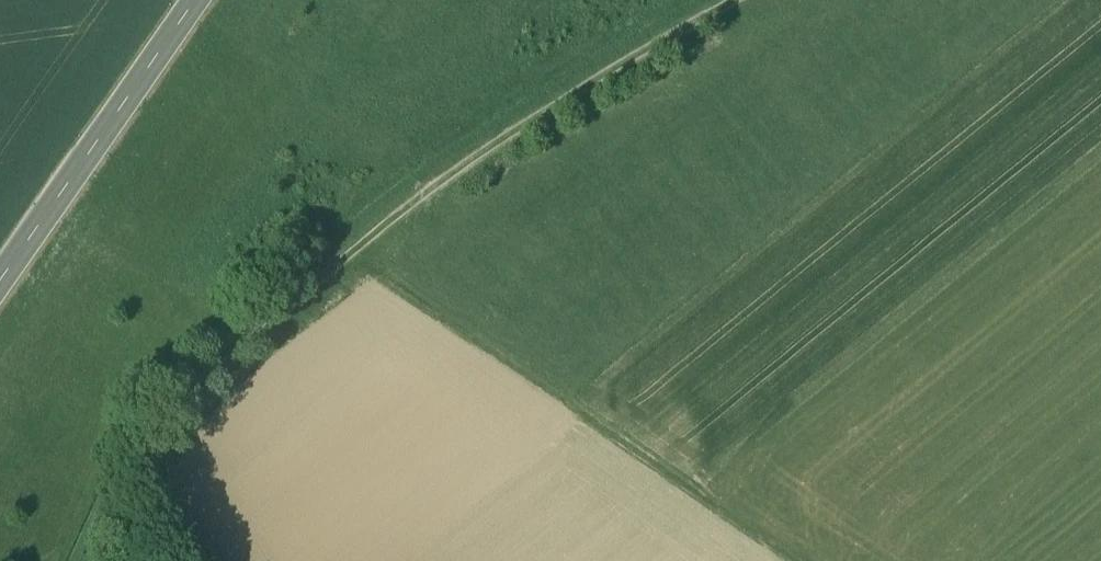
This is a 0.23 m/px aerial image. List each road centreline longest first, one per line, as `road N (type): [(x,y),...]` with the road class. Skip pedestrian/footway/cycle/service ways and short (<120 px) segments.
road 1 (track): [(737,0),(486,146),(344,255),(207,368),(148,480)]
road 2 (track): [(789,560),(344,255)]
road 3 (unclassified): [(0,280),(195,0)]

